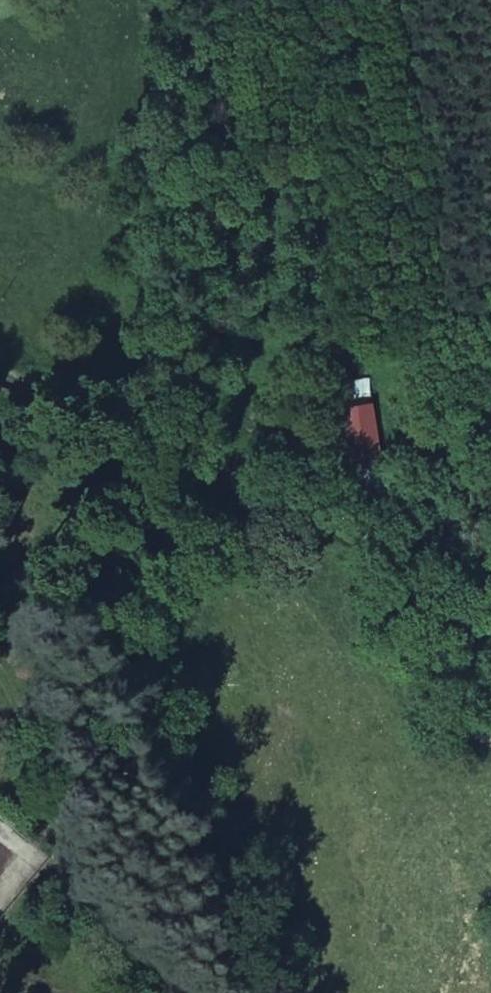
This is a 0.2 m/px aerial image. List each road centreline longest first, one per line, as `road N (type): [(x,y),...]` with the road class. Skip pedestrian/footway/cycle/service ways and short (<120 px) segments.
road 1 (unclassified): [(0,367),(157,429),(380,531),(403,550)]
road 2 (track): [(403,550),(455,706),(473,734),(490,741)]

